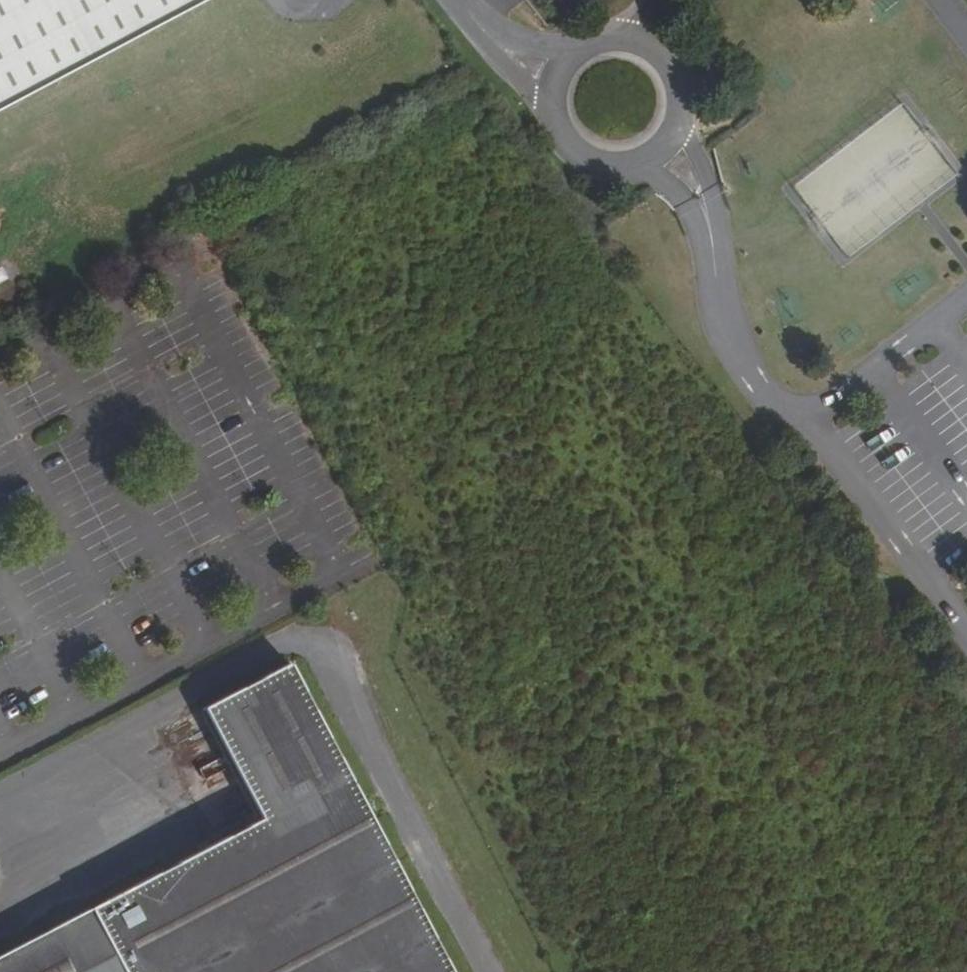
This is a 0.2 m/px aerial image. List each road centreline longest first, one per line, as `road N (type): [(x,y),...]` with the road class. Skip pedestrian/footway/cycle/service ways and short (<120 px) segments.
road 1 (unclassified): [(552,78),(547,110),(557,140),(579,163),(609,174),(641,170),(668,153),(684,127),(688,97),(678,68),(657,45),(628,34)]
road 2 (unclassified): [(552,78),(485,34),(458,0)]

